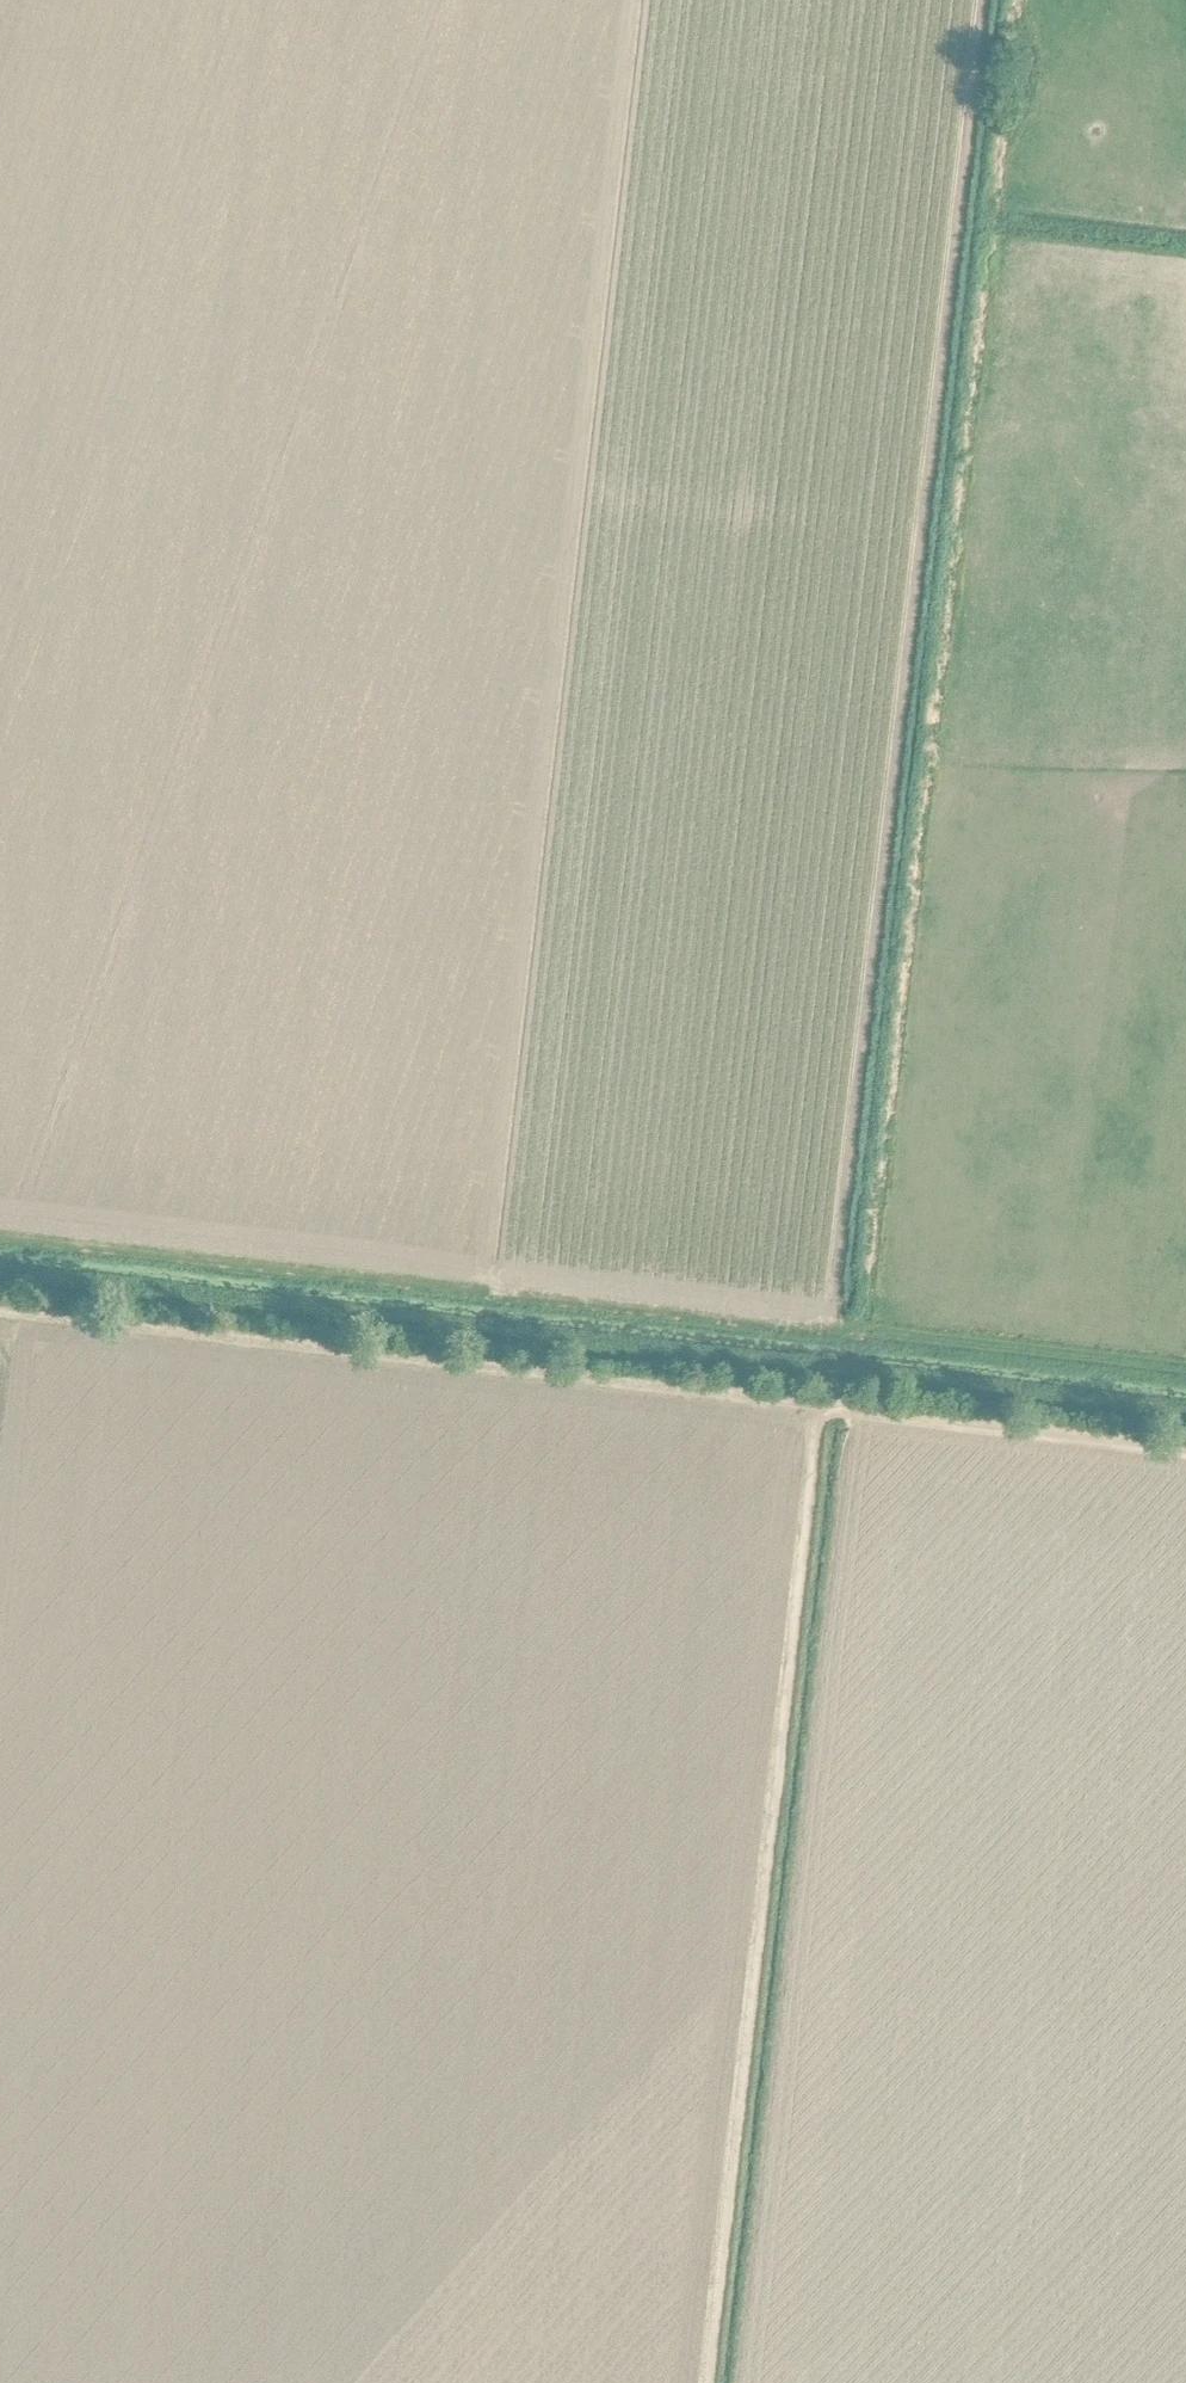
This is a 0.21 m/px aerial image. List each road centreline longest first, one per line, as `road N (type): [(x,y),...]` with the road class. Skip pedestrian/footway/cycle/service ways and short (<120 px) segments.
road 1 (track): [(0,1242),(1185,1384)]

